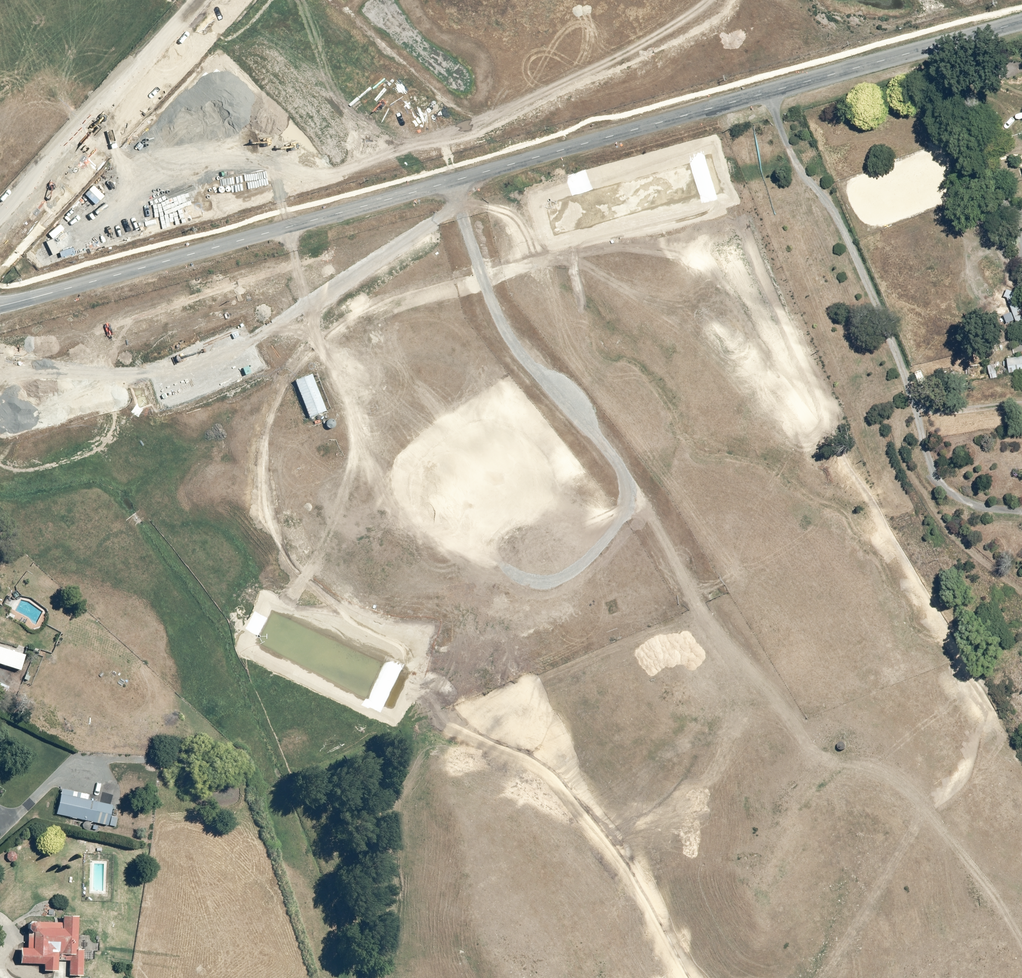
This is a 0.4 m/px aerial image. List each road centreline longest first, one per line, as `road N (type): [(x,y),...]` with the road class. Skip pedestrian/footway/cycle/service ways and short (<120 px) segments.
road 1 (unknown): [(657,123),(758,401),(776,483),(766,573),(736,654),(745,734),(774,786),(848,815),(934,870),(1007,942),(1021,976)]
road 2 (unknown): [(575,145),(0,297)]
road 3 (tertiary): [(0,297),(575,145)]
road 4 (unknown): [(270,567),(533,432),(766,437)]
road 5 (tertiary): [(575,145),(1021,20)]
road 6 (tertiary): [(1021,23),(575,145)]
road 7 (secondary): [(199,0),(0,219)]
road 8 (unknown): [(848,815),(656,915),(656,977)]

